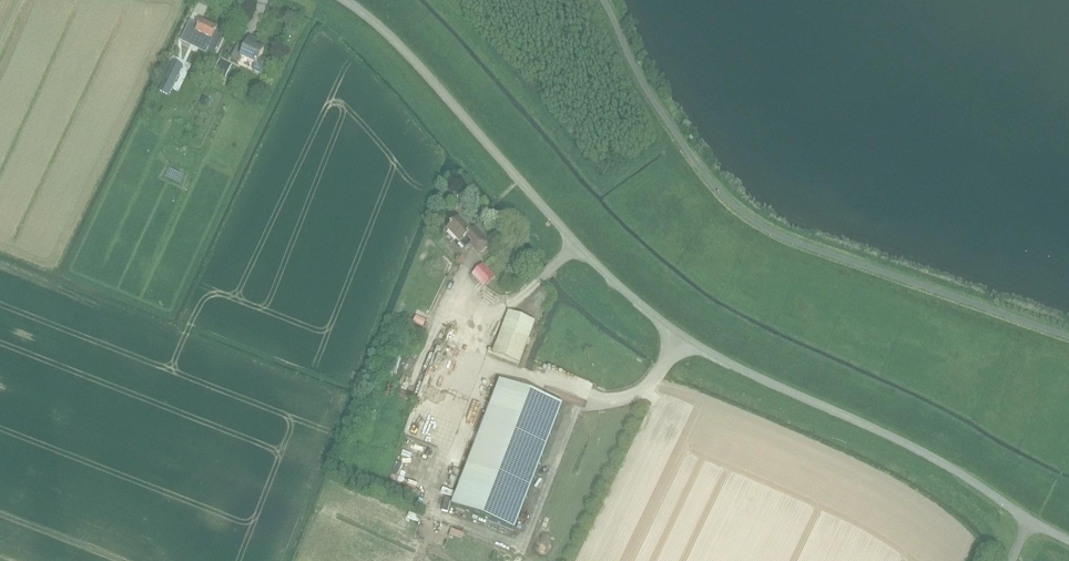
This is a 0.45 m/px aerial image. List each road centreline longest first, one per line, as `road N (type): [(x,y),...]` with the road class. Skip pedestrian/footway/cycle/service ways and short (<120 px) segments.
road 1 (unclassified): [(1068,542),(922,453),(678,338),(575,249),(375,23),(344,0)]

